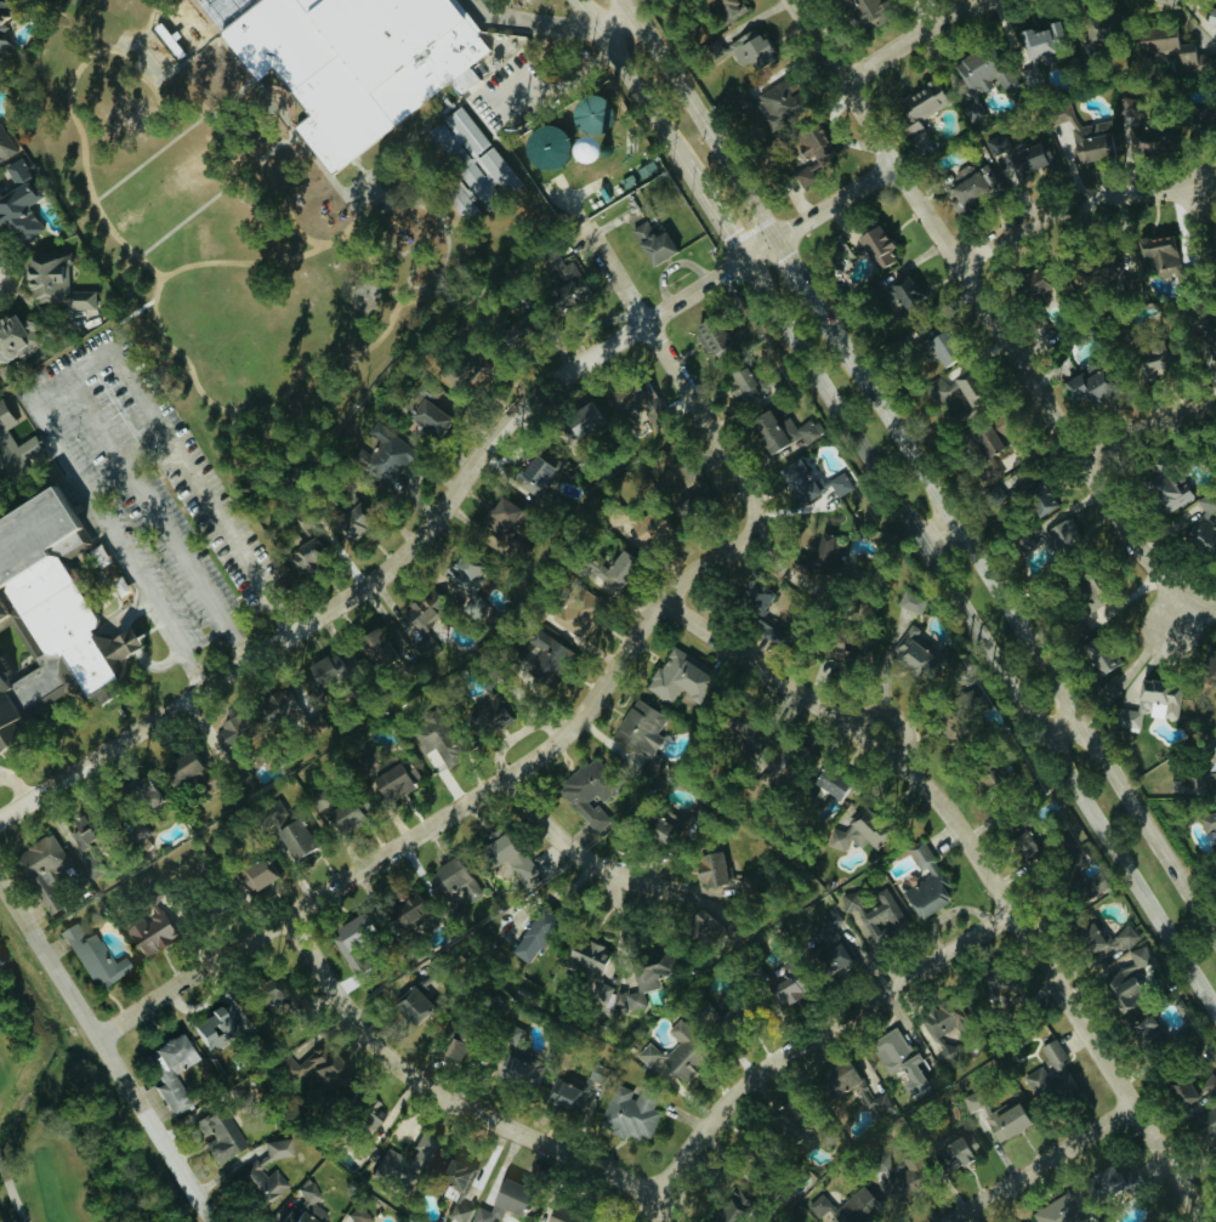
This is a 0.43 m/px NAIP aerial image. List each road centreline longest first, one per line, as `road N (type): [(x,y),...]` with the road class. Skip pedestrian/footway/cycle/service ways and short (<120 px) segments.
road 1 (tertiary): [(904,160),(556,381),(511,422),(430,532),(368,585),(0,817)]
road 2 (secondary): [(1215,934),(626,0)]
road 3 (residential): [(286,919),(377,1051),(430,1092),(659,1186),(710,1119),(767,1064),(904,976),(1021,915)]
road 4 (secondary): [(746,260),(1215,1010)]
road 5 (residential): [(1214,1221),(933,783),(671,603)]
road 6 (residential): [(107,1041),(573,739),(671,603)]
road 7 (tertiary): [(1199,593),(1159,561),(1091,464),(803,0)]
road 8 (residential): [(671,603),(756,535),(766,505),(590,217)]
road 9 (tertiary): [(224,1221),(0,872)]
road 10 (residential): [(965,258),(1110,193),(1201,187)]
road 11 (residential): [(965,1221),(1142,1108)]
road 12 (secondary): [(578,0),(683,161)]
road 13 (residential): [(853,80),(934,29),(1002,0)]
road 14 (residential): [(640,894),(518,777)]
road 15 (residential): [(1091,464),(1215,405)]

